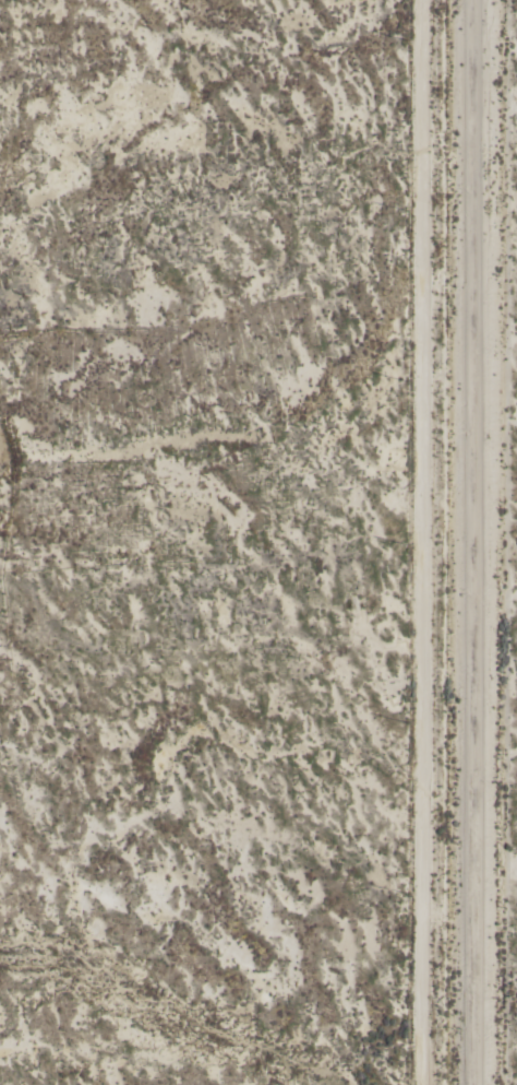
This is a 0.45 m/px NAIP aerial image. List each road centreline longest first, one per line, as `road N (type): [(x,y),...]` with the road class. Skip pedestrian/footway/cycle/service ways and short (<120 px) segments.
road 1 (residential): [(420,1084),(417,0)]
road 2 (residential): [(476,1084),(477,0)]

